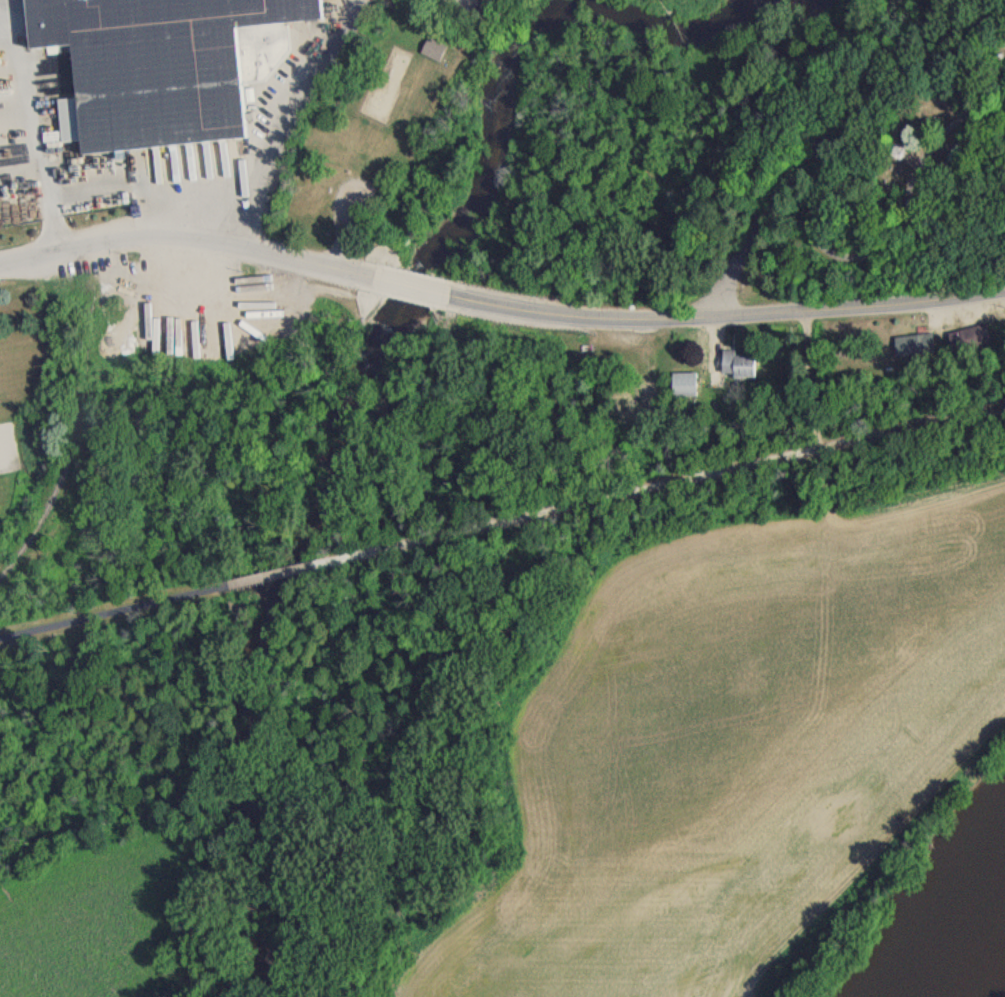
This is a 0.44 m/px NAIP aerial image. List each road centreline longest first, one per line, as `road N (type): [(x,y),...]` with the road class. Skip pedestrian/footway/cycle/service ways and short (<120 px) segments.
road 1 (tertiary): [(461,298),(531,315),(631,324),(1004,293)]
road 2 (tertiary): [(0,263),(131,237),(173,237),(359,274)]

